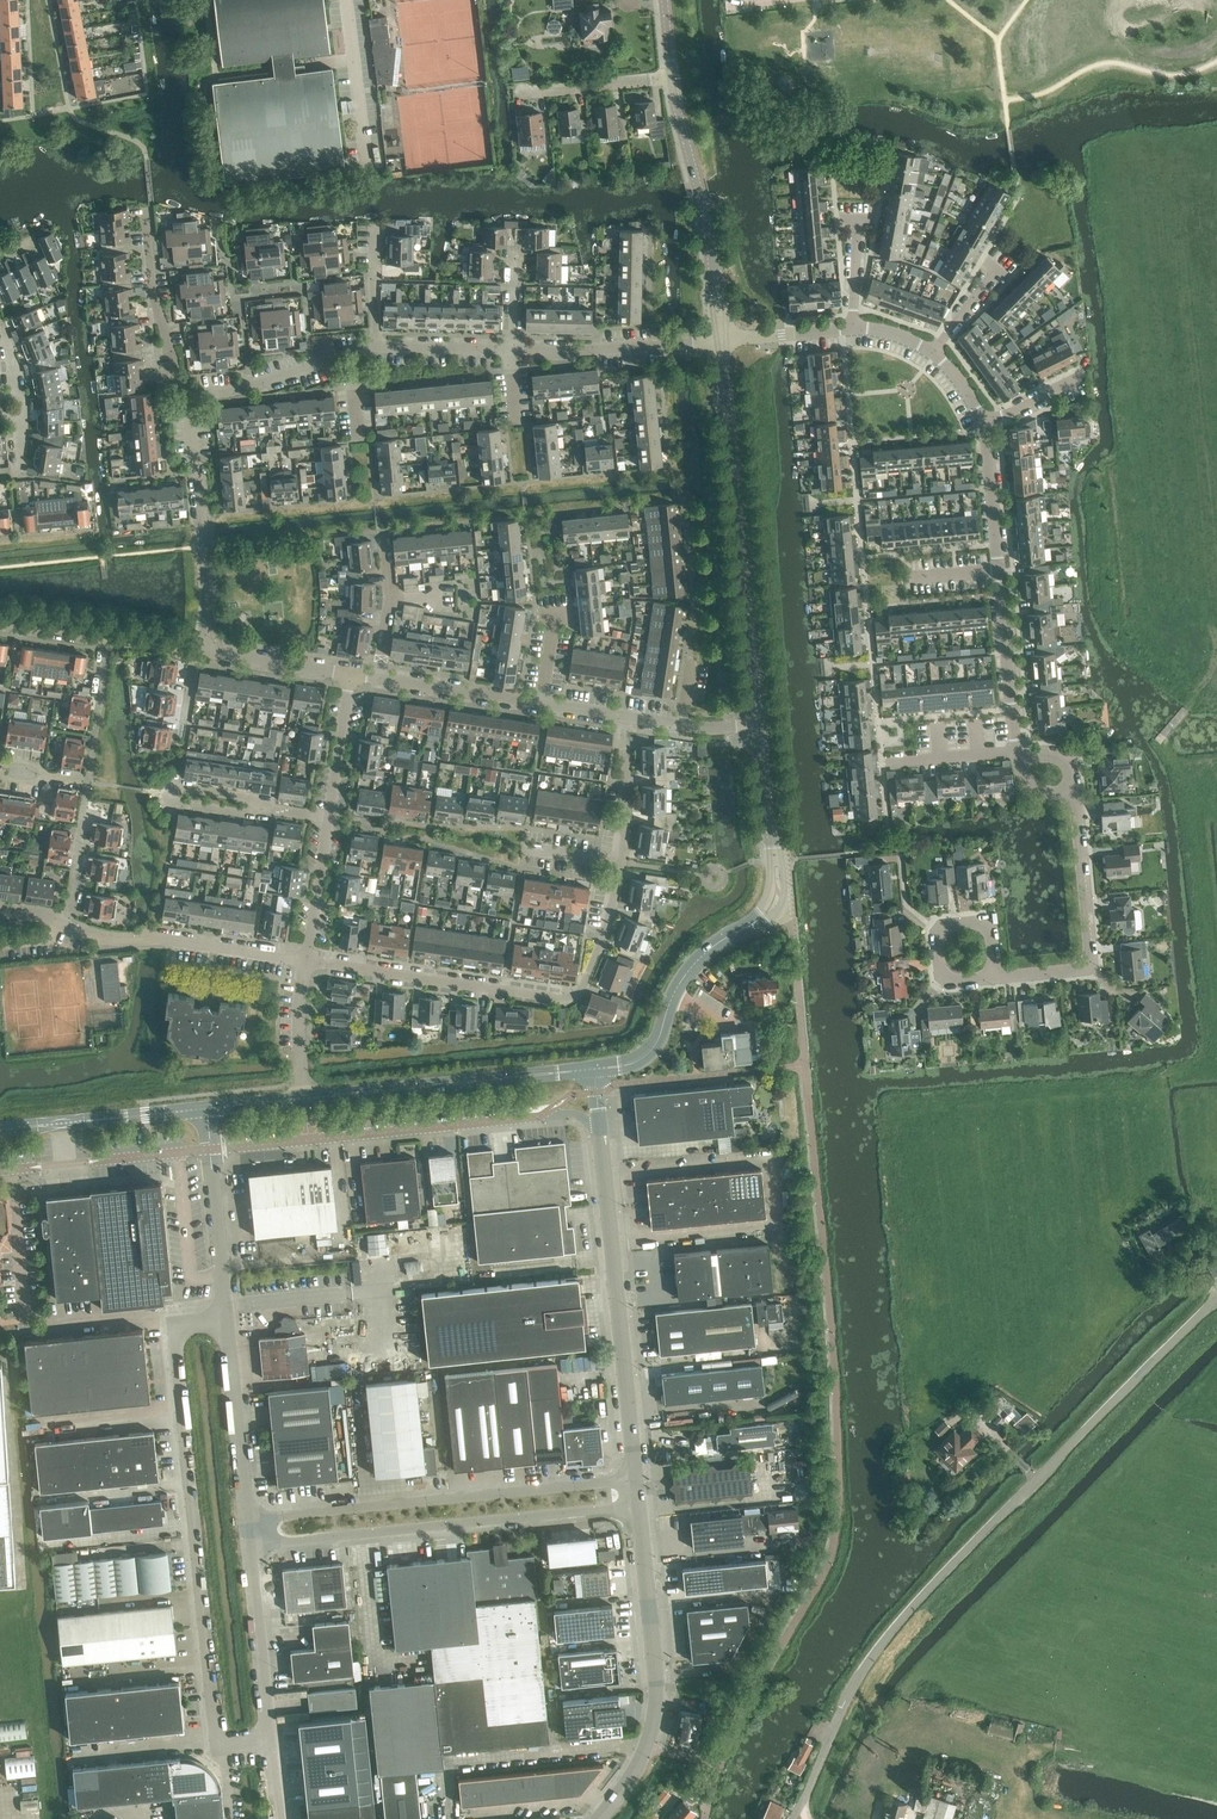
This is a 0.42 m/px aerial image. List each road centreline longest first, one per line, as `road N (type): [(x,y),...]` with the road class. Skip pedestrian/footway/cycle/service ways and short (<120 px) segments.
road 1 (unclassified): [(1216,1299),(896,1623),(851,1689),(795,1813)]
road 2 (unclassified): [(595,1069),(645,1057),(683,976),(773,906),(779,887),(761,725)]
road 3 (unclassified): [(638,1475),(249,1519)]
road 4 (unclassified): [(252,1548),(640,1504)]
road 5 (unclassified): [(761,725),(724,339)]
road 6 (unclassified): [(638,1475),(600,1121)]
road 7 (unclassified): [(543,1116),(210,1149)]
road 8 (unclassified): [(597,1818),(644,1756),(655,1720),(640,1504)]
road 9 (unclassified): [(304,1099),(595,1069)]
road 10 (residential): [(1073,788),(1092,968),(997,978)]
road 11 (unclassified): [(724,339),(703,207),(670,76)]
road 12 (residential): [(572,1000),(308,961)]
road 13 (residential): [(624,718),(378,678)]
road 14 (residential): [(204,652),(209,603),(193,406)]
road 15 (residential): [(308,961),(158,938),(96,938),(67,927)]
road 16 (residential): [(511,352),(724,339)]
road 17 (unclassified): [(0,1130),(207,1108)]
road 18 (unclassified): [(249,1519),(227,1318)]
road 19 (residential): [(193,406),(376,349)]
road 20 (unclassified): [(271,1738),(252,1548)]
road 21 (residential): [(193,406),(163,351),(147,225)]
road 22 (residential): [(1018,751),(1000,568)]
road 23 (residential): [(370,160),(348,0)]
road 24 (unclassified): [(226,1305),(210,1149)]
road 25 (residential): [(518,95),(670,76)]
road 26 (unclassified): [(174,1323),(26,1337)]
road 27 (residential): [(351,674),(204,652)]
road 28 (unclassified): [(572,1000),(590,974),(622,862)]
road 29 (unclassified): [(25,1317),(11,1170)]
road 30 (residential): [(308,961),(331,816)]
road 31 (residential): [(1000,568),(985,424)]
road 32 (residential): [(622,862),(624,718)]
road 33 (residential): [(331,816),(351,674)]
road 34 (unclassified): [(183,1409),(43,1424)]
road 35 (residential): [(304,1099),(300,1033),(308,961)]
road 36 (residential): [(761,725),(624,718)]
road 37 (residential): [(376,349),(511,352)]
road 38 (unclassified): [(207,1667),(75,1680)]
road 39 (residential): [(1018,751),(889,763)]
road 40 (unclassified): [(215,1744),(87,1756)]
road 41 (residential): [(850,330),(724,339)]
road 42 (unclassified): [(190,1485),(65,1498)]
road 43 (unclassified): [(226,1305),(349,1293)]

